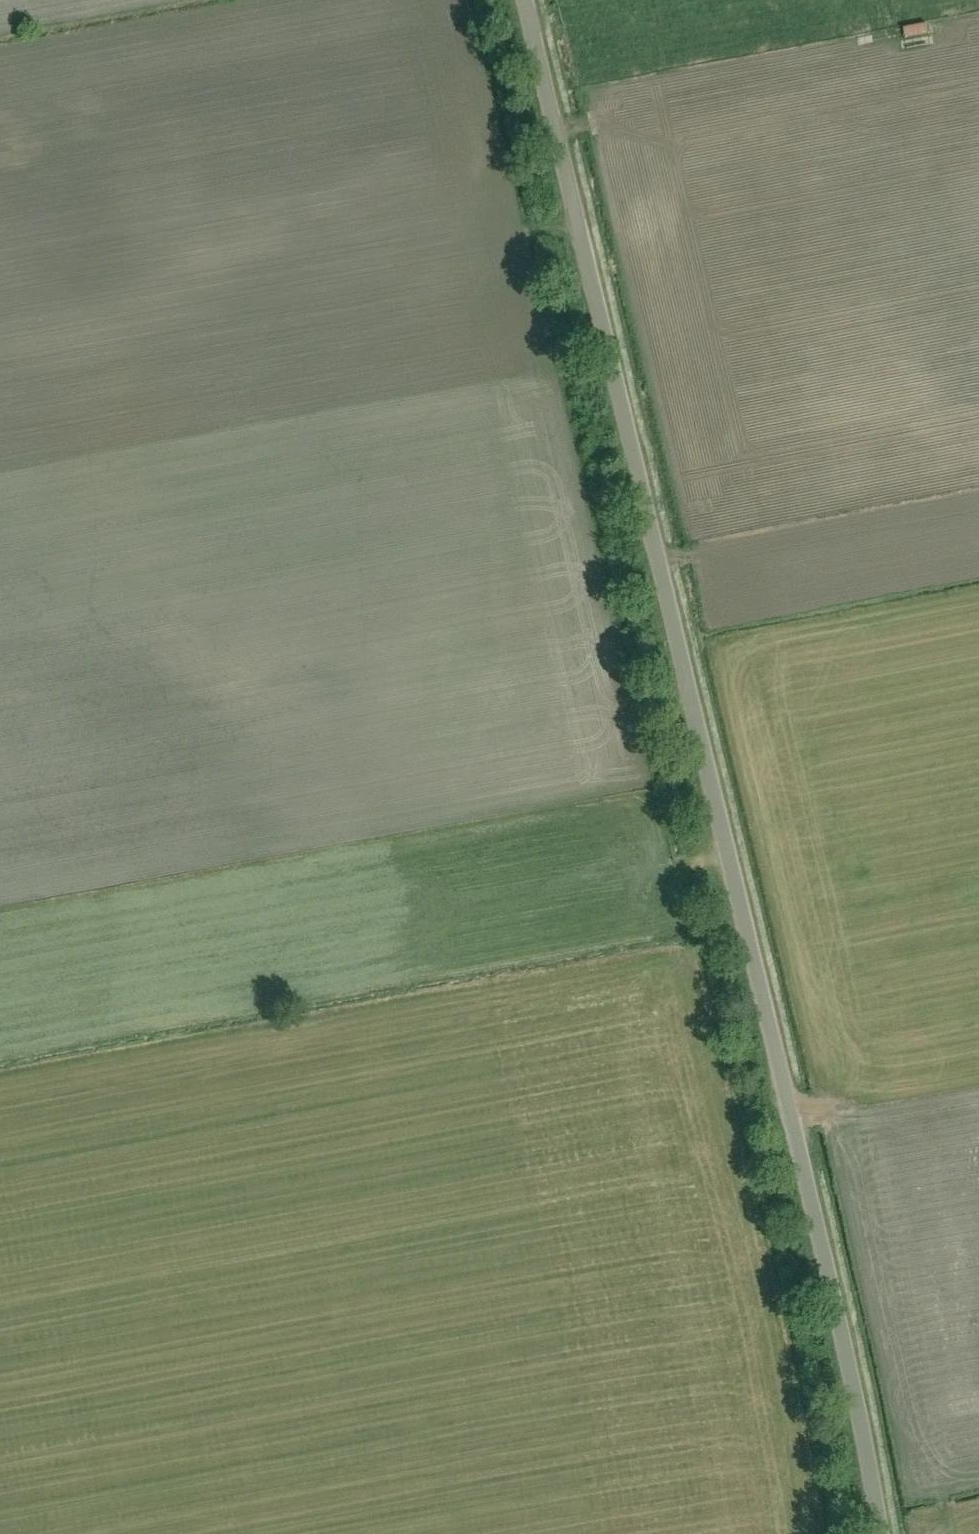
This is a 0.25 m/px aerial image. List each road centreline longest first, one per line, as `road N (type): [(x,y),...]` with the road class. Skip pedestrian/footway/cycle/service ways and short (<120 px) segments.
road 1 (unclassified): [(880,1533),(837,1316),(526,0)]

